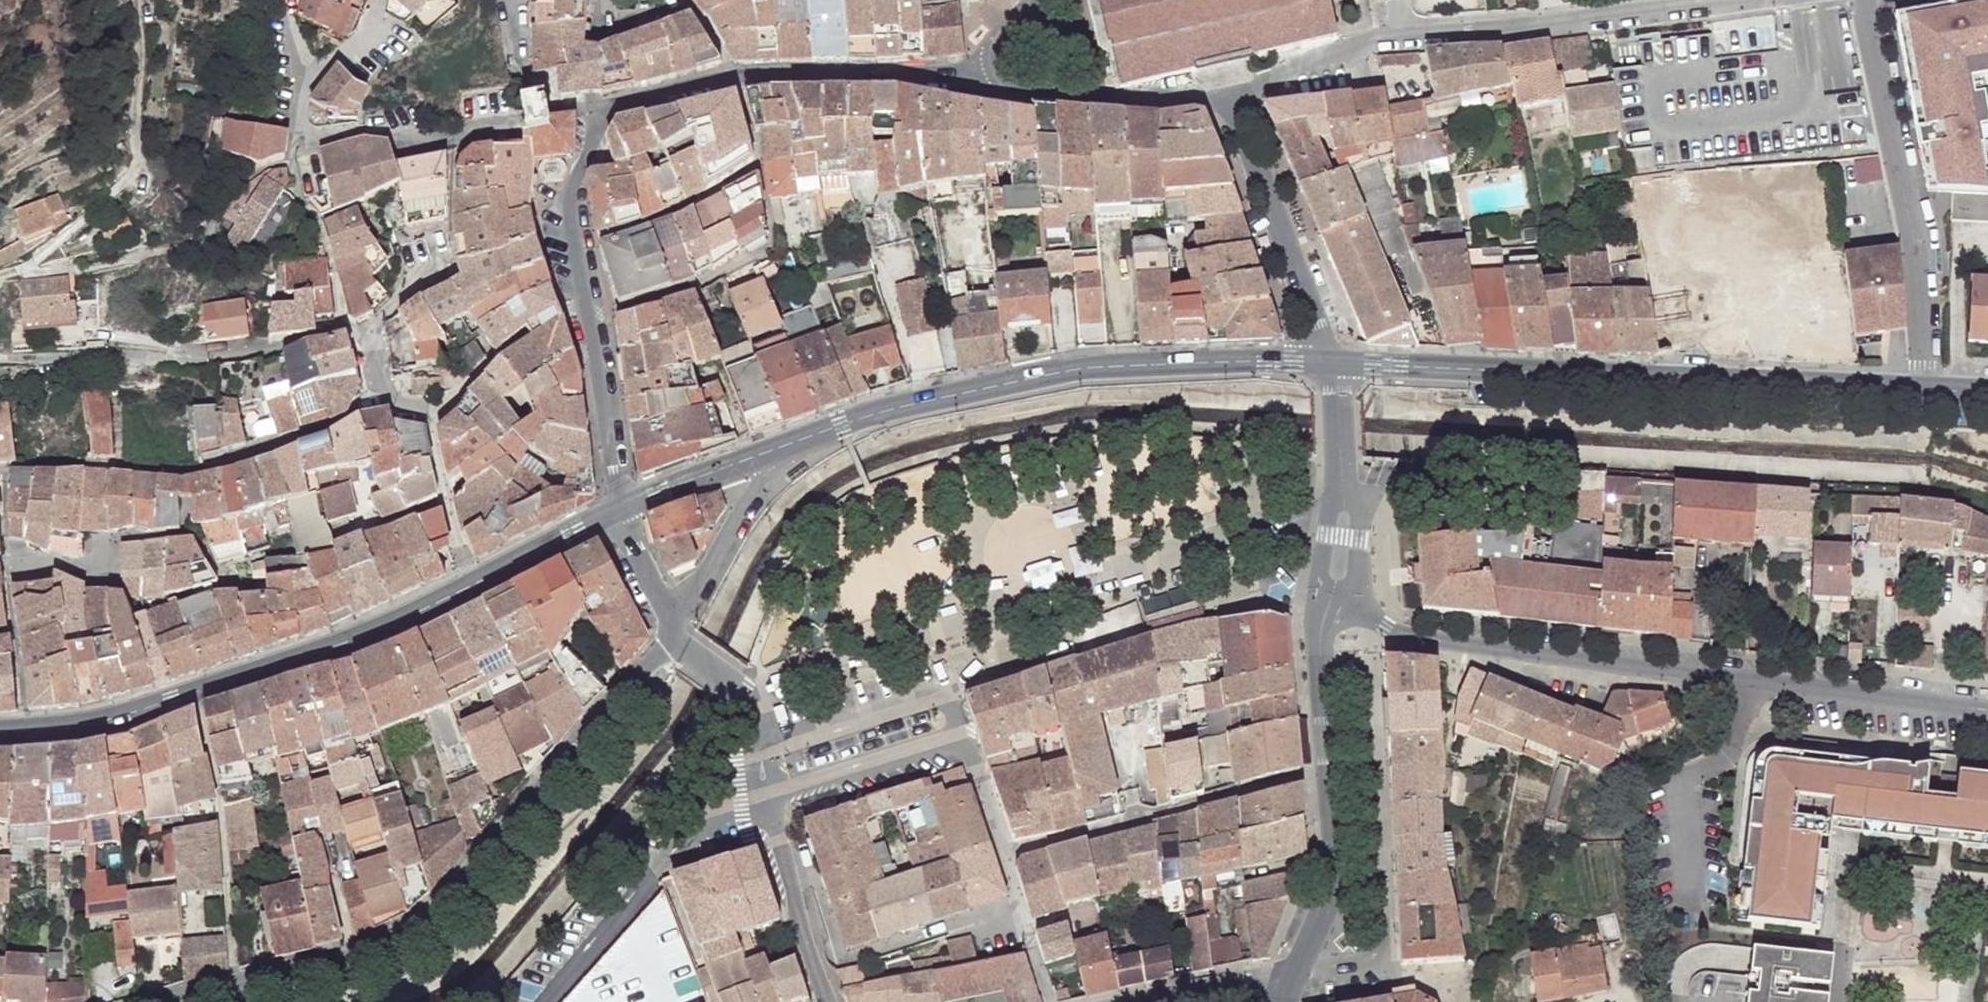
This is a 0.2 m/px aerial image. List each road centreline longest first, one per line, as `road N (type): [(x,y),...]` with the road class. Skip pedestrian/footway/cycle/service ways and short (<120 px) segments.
road 1 (residential): [(1322,604),(1523,645),(1987,712)]
road 2 (primary): [(1987,388),(1324,362)]
road 3 (primary): [(1324,362),(1195,366),(977,394),(843,428),(772,460)]
road 4 (residential): [(275,1001),(392,966),(432,934),(593,747),(672,636)]
road 5 (unclassified): [(1234,112),(1392,38),(1729,0)]
road 6 (primary): [(478,585),(344,647),(115,725),(0,737)]
road 7 (unclassified): [(615,113),(734,85),(895,78),(995,87)]
road 8 (residential): [(1005,852),(948,696),(802,743),(779,742)]
road 9 (residential): [(339,328),(249,349),(0,364)]
road 10 (residential): [(1005,852),(1325,768)]
road 11 (residential): [(300,147),(224,193),(203,233),(98,268),(20,273)]
road 12 (residential): [(20,273),(134,167),(139,0)]
road 13 (residential): [(752,725),(825,1001)]
road 14 (tertiary): [(1234,112),(1324,362)]
road 15 (tertiary): [(995,87),(1135,102),(1204,95),(1234,112)]
road 16 (tertiary): [(1324,362),(1336,471),(1322,604)]
road 17 (residential): [(300,147),(383,130),(441,142),(516,123)]
road 18 (unclassified): [(623,517),(595,305)]
road 19 (tertiary): [(1325,768),(1327,868),(1315,924),(1291,971)]
road 20 (residential): [(672,636),(752,511),(772,460)]
road 21 (residential): [(431,416),(528,333),(561,313),(595,305)]
road 22 (residential): [(589,244),(676,213),(758,167)]
road 23 (residential): [(431,416),(450,522),(478,585)]
road 24 (residential): [(1291,971),(1128,1001)]
road 25 (tertiary): [(1322,604),(1325,768)]
road 26 (residential): [(1021,908),(865,955)]
road 27 (primary): [(623,517),(478,585)]
road 28 (primary): [(772,460),(623,517)]
road 29 (residential): [(339,328),(373,334),(389,396),(431,416)]
road 30 (residential): [(623,517),(672,636)]

